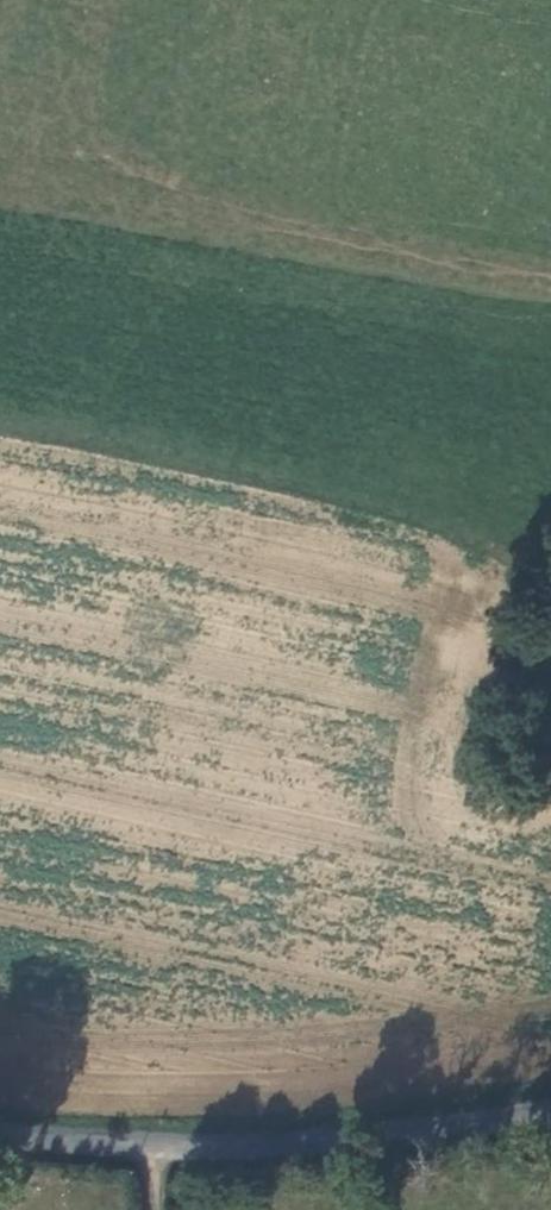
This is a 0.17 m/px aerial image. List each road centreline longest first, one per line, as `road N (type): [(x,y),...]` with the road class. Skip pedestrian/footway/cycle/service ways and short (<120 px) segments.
road 1 (unclassified): [(160,1120),(329,1137),(550,1111)]
road 2 (unclassified): [(0,1104),(160,1120)]

